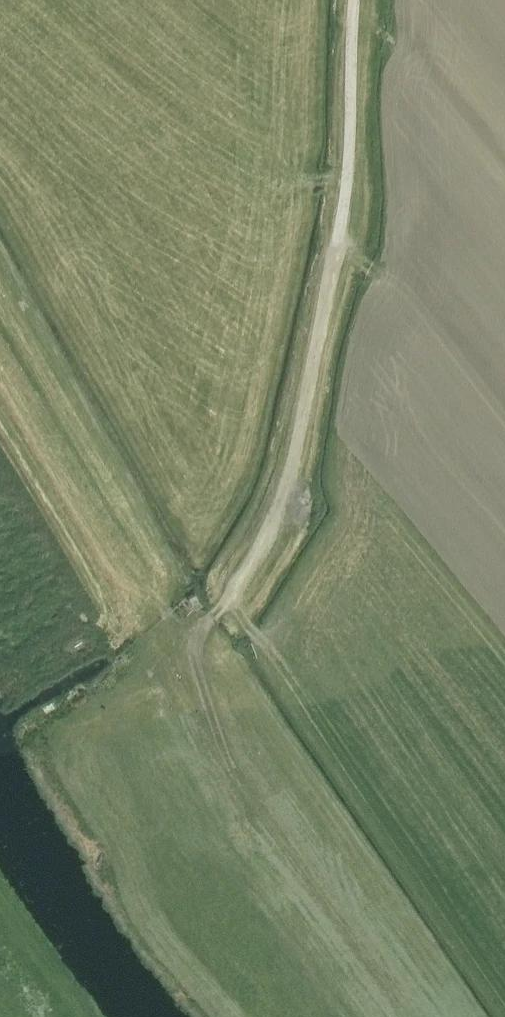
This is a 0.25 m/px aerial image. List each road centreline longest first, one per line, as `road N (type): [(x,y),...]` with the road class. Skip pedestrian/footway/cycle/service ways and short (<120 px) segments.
road 1 (track): [(197,630),(239,586),(274,523),(332,309),(344,221)]
road 2 (unclassified): [(344,221),(357,0)]
road 3 (track): [(220,731),(197,630),(139,592)]

